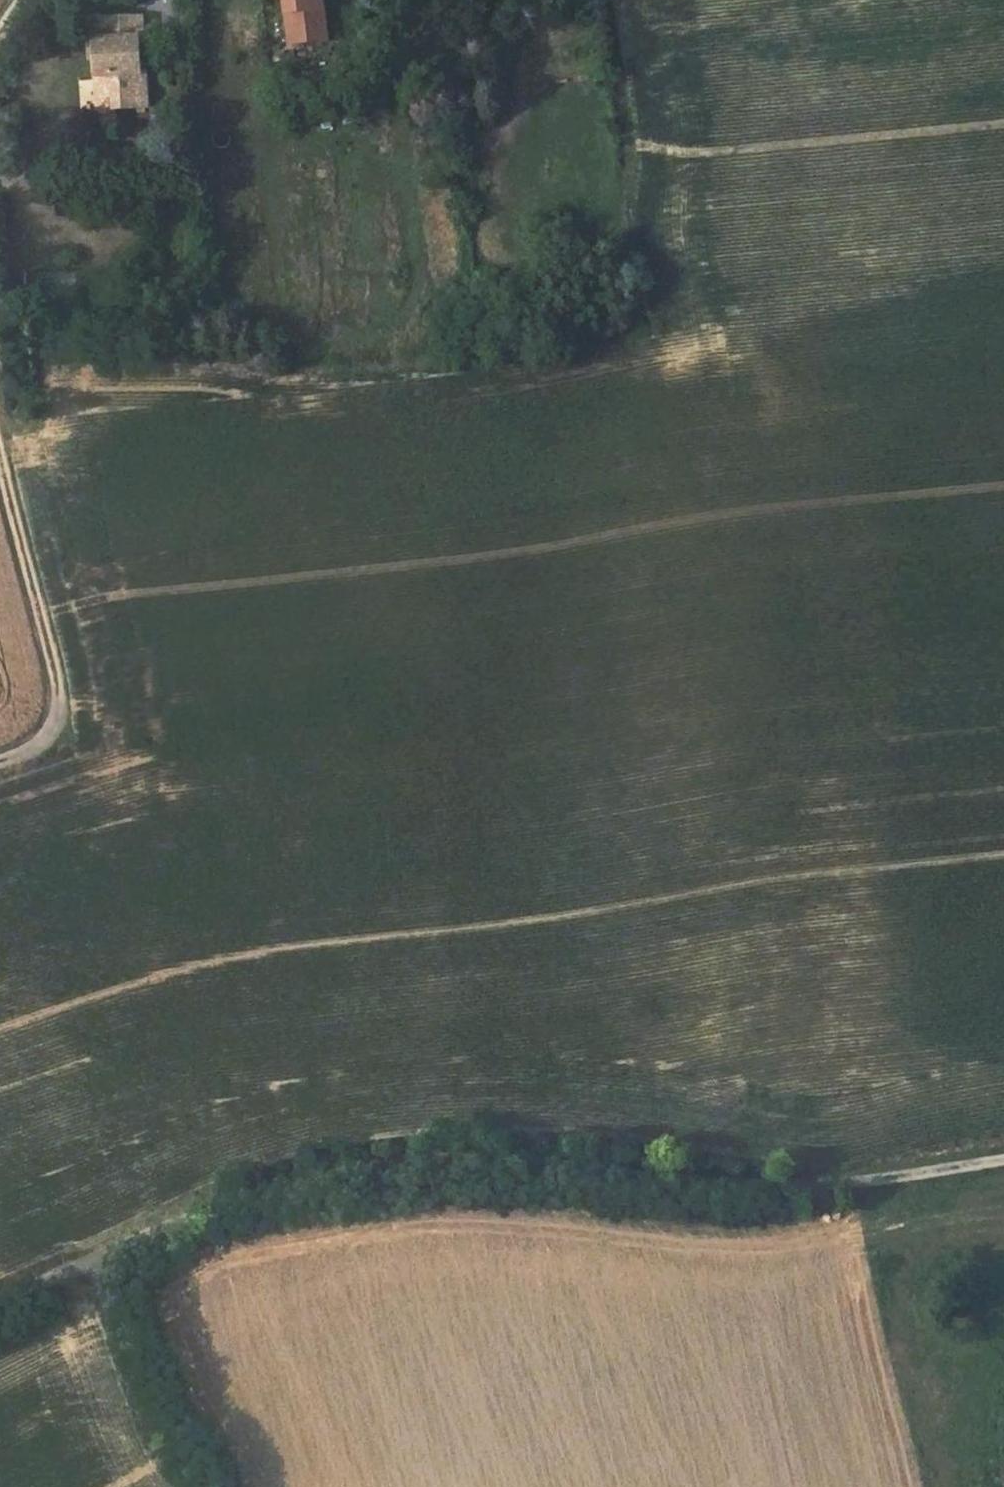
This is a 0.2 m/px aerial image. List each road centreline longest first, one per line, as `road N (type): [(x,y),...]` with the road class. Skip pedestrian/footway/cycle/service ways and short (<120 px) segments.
road 1 (track): [(0,1290),(243,1199),(328,1176),(507,1173),(767,1196),(1003,1163)]
road 2 (track): [(0,424),(61,714),(39,740),(0,760)]

